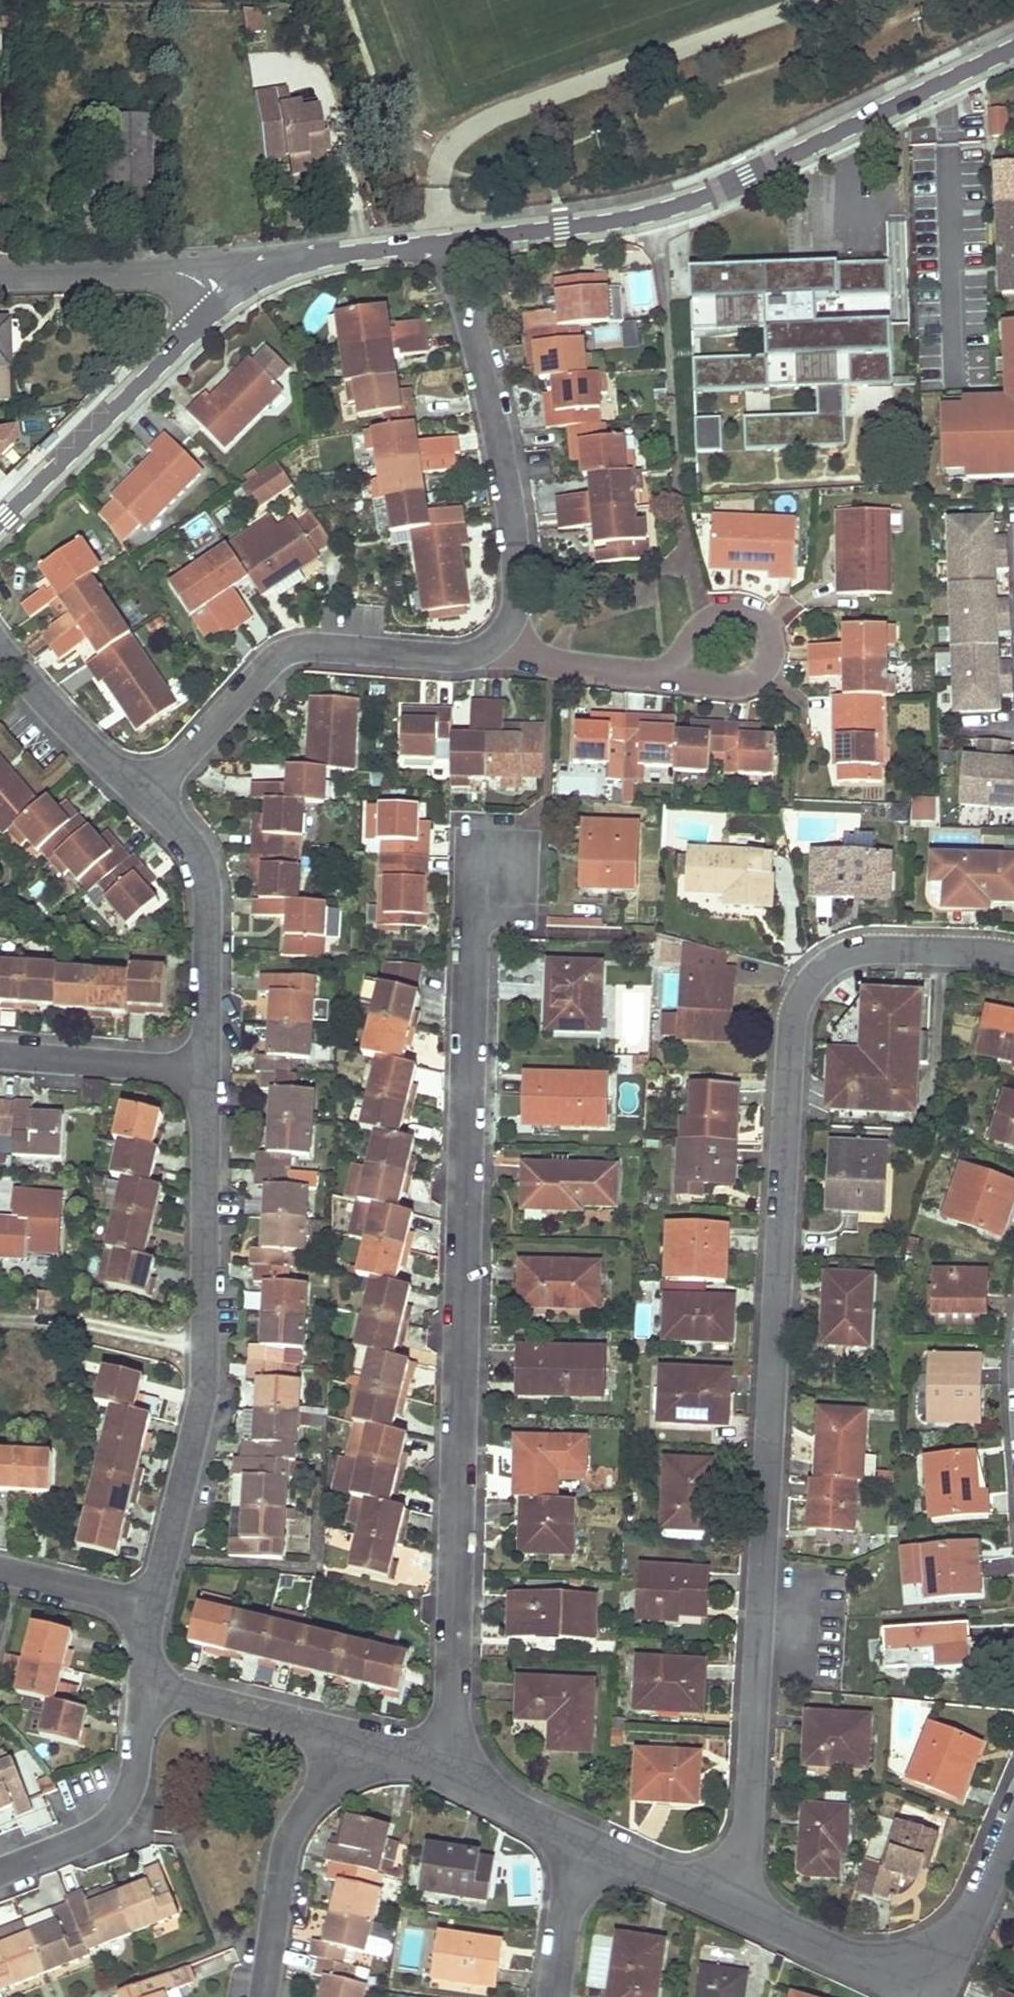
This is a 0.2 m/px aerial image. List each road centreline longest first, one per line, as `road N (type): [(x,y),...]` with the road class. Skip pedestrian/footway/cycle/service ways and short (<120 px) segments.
road 1 (residential): [(1013,957),(863,950),(823,967),(800,997),(788,1045),(741,1899)]
road 2 (residential): [(450,1772),(470,930),(498,877)]
road 3 (residential): [(149,799),(288,651),(454,658),(481,652),(505,634),(516,584),(502,462),(453,240)]
road 4 (residential): [(151,1694),(151,1598),(203,1375),(203,1072)]
road 5 (unclassified): [(1013,46),(702,193),(633,215),(453,240)]
road 6 (unclassified): [(221,302),(0,524)]
road 7 (residential): [(203,1072),(205,875),(183,830),(149,799)]
road 8 (residential): [(368,1752),(344,1759),(315,1785),(292,1838),(266,1996)]
road 9 (residential): [(0,1868),(108,1826),(125,1797),(151,1694)]
road 10 (unclassified): [(453,240),(298,262),(221,302)]
road 11 (residential): [(221,302),(178,273),(0,276)]
road 12 (residential): [(368,1752),(341,1732),(183,1690),(151,1694)]
road 13 (residential): [(936,1985),(741,1899)]
road 14 (residential): [(149,799),(0,650)]
road 15 (residential): [(203,1072),(0,1057)]
road 16 (residential): [(1013,1824),(936,1985)]
road 17 (residential): [(741,1899),(577,1830)]
road 18 (residential): [(554,1996),(577,1830)]
road 19 (residential): [(577,1830),(450,1772)]

